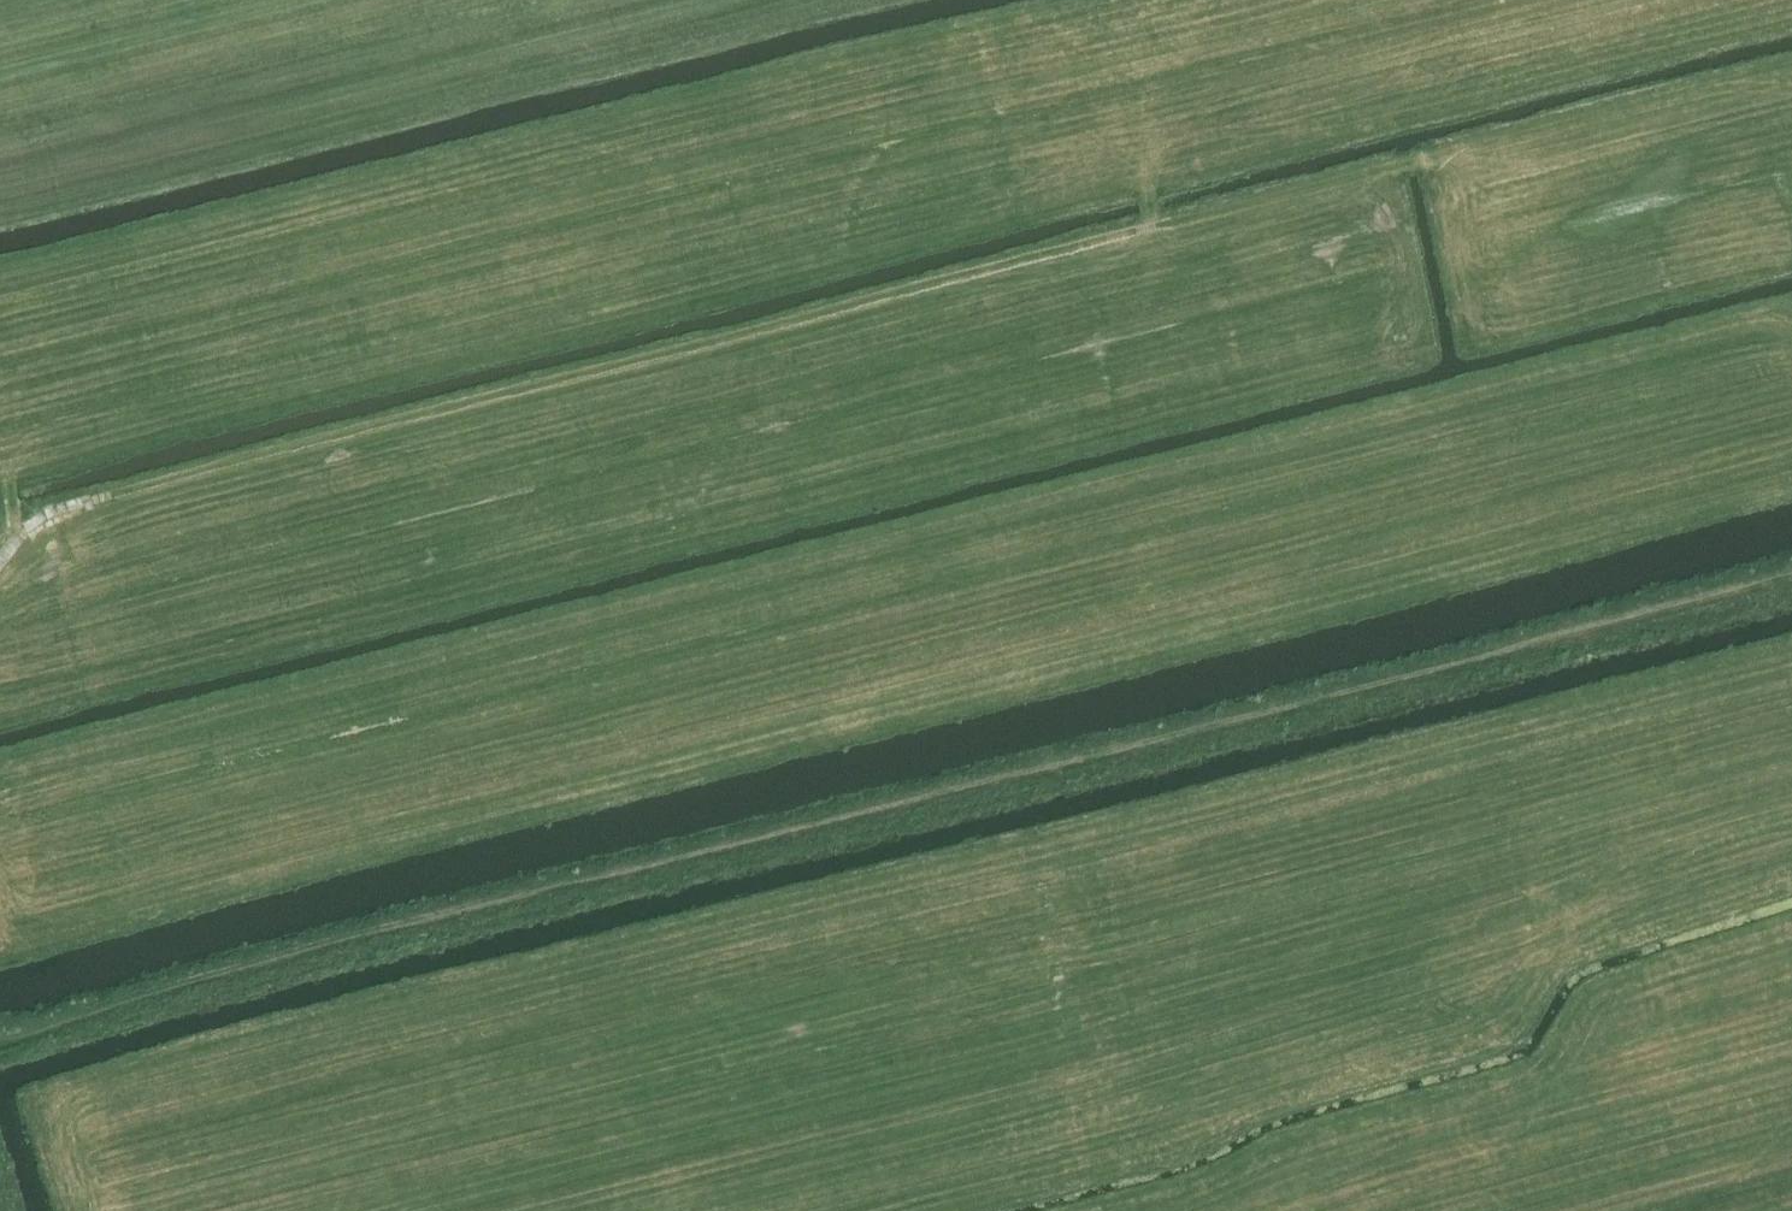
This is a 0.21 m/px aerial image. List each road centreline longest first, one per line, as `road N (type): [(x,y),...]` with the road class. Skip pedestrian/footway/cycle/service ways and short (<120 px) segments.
road 1 (track): [(0,562),(27,531),(108,497)]

